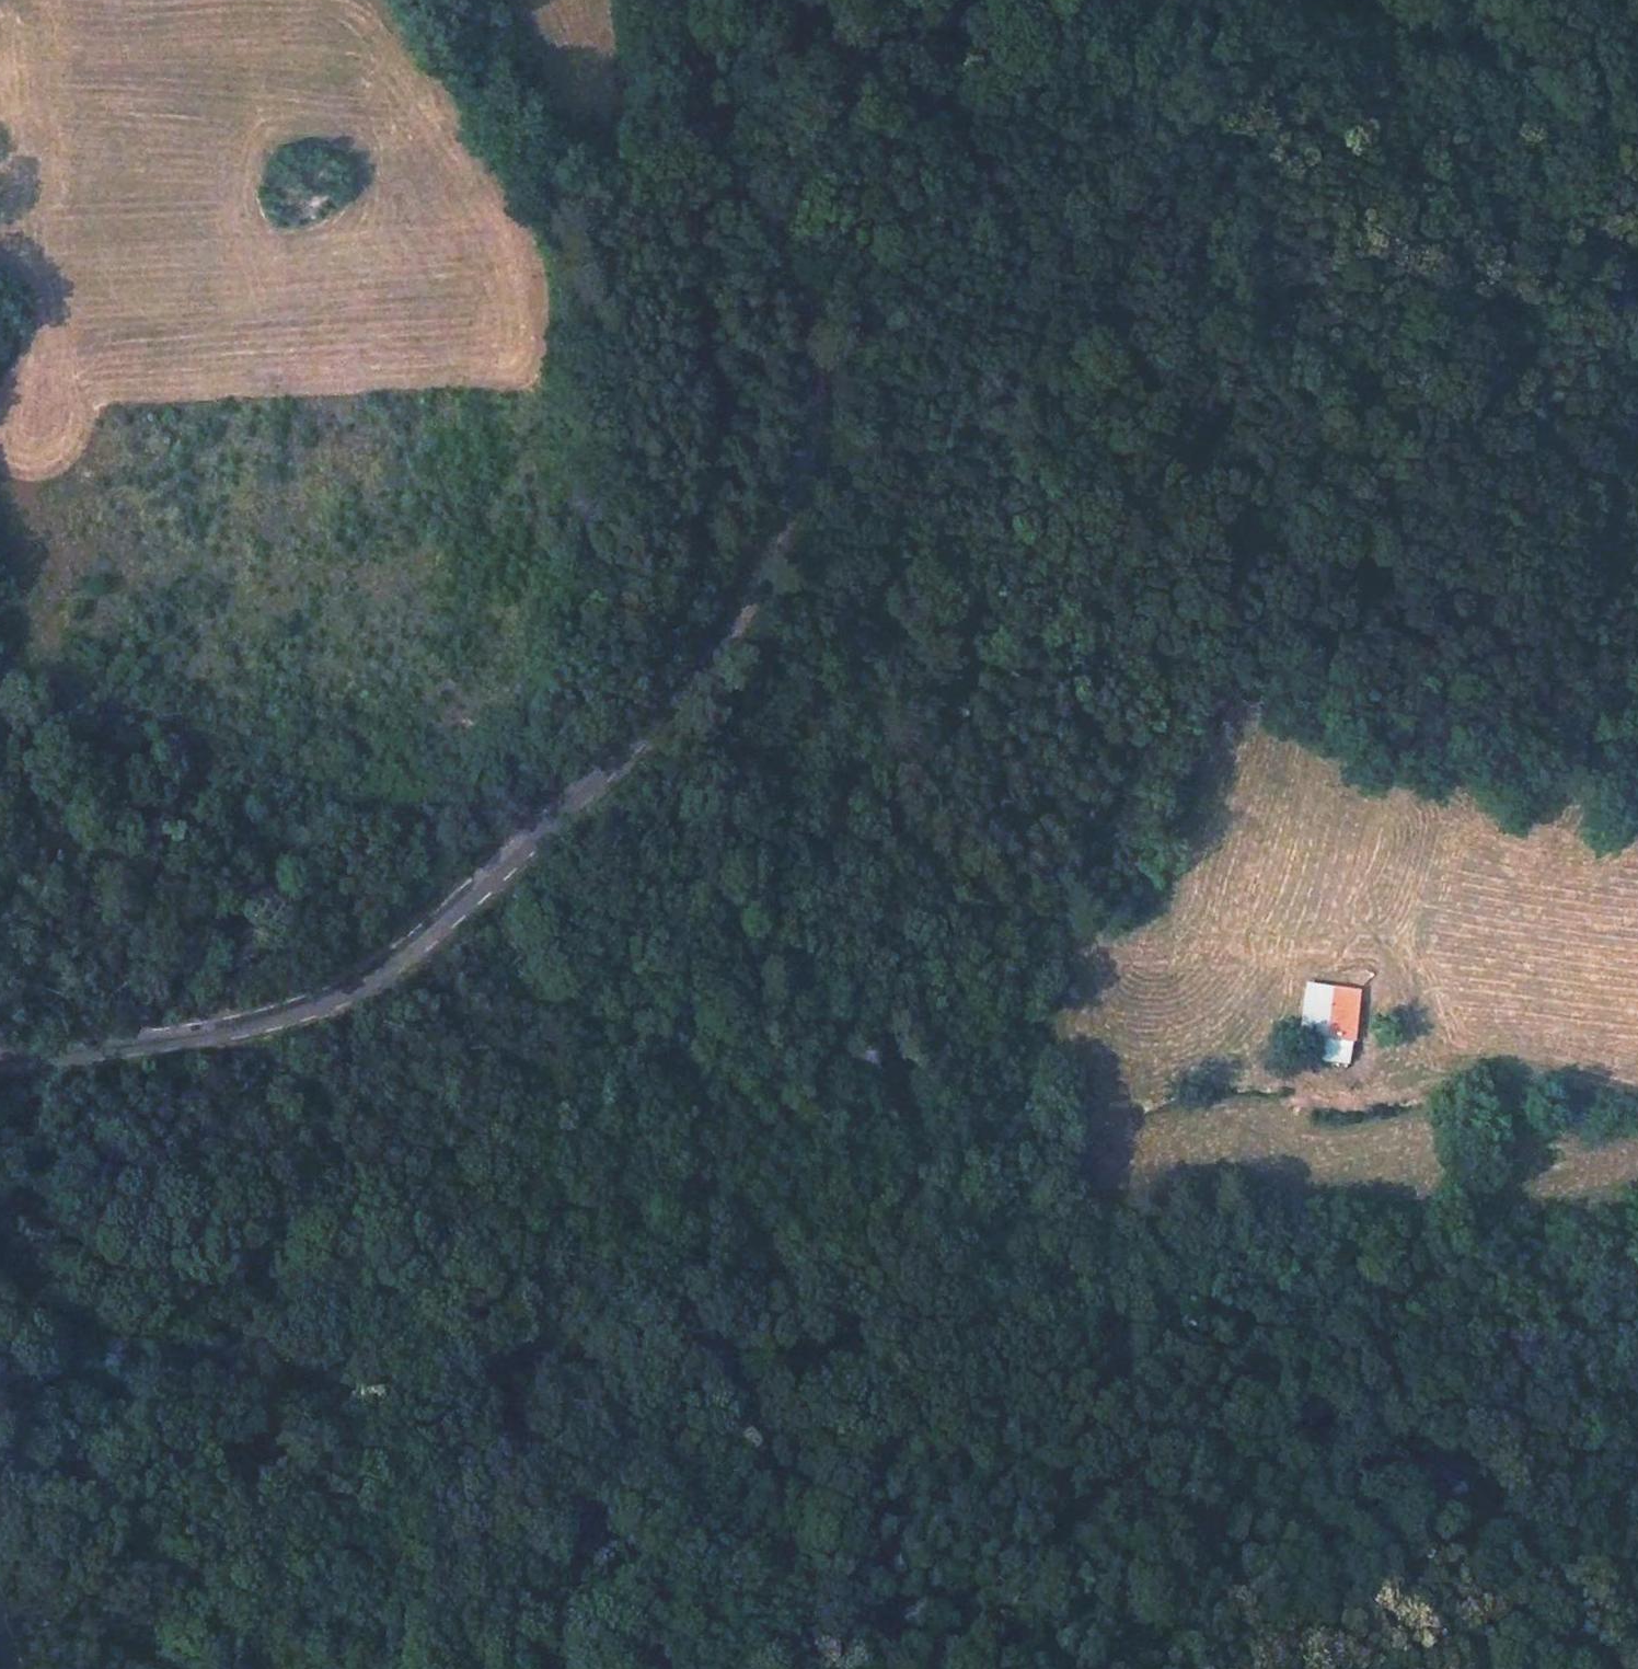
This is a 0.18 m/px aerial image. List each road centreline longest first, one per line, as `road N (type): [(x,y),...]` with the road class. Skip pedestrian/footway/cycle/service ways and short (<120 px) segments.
road 1 (unclassified): [(0,1059),(238,1027),(320,1003),(387,969),(619,755),(725,620),(798,442),(806,325),(789,264),(728,145),(677,0)]
road 2 (track): [(1637,1092),(1521,1070),(1403,1066),(1336,1082),(1289,1078),(1242,1062),(1199,1063)]
road 3 (track): [(1637,250),(1345,0)]

